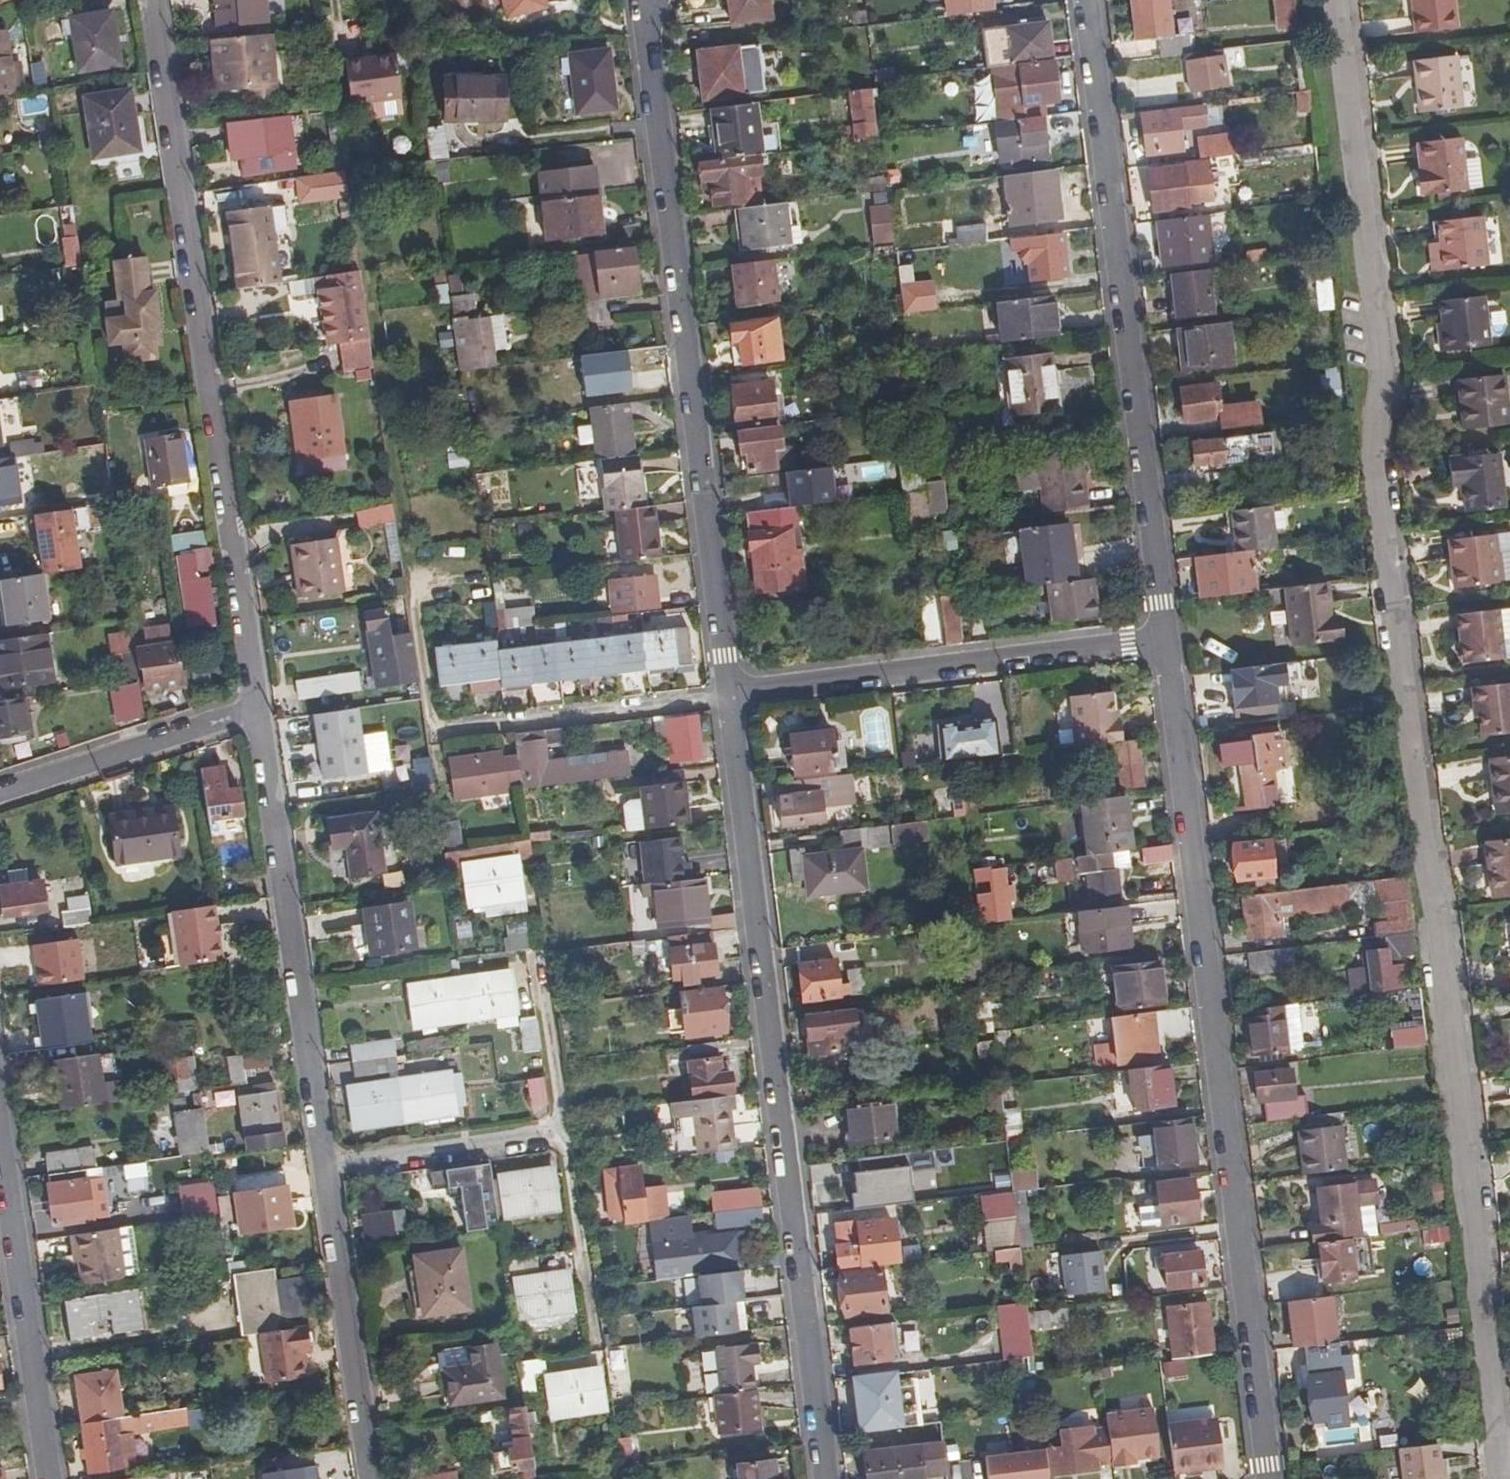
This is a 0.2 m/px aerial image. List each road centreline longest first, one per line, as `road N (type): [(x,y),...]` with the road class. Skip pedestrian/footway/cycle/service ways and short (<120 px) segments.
road 1 (residential): [(1502,1476),(1381,502),(1383,368),(1340,0)]
road 2 (residential): [(1166,640),(1270,1478)]
road 3 (residential): [(825,1478),(730,690)]
road 4 (residential): [(369,1478),(260,709)]
road 5 (residential): [(260,709),(154,0)]
road 6 (residential): [(730,690),(647,0)]
road 7 (residential): [(1087,0),(1166,640)]
road 8 (residential): [(475,571),(410,578),(431,732),(703,700),(730,690)]
road 9 (residential): [(730,690),(1166,640)]
road 10 (residential): [(0,1147),(49,1478)]
road 11 (residential): [(0,791),(260,709)]

